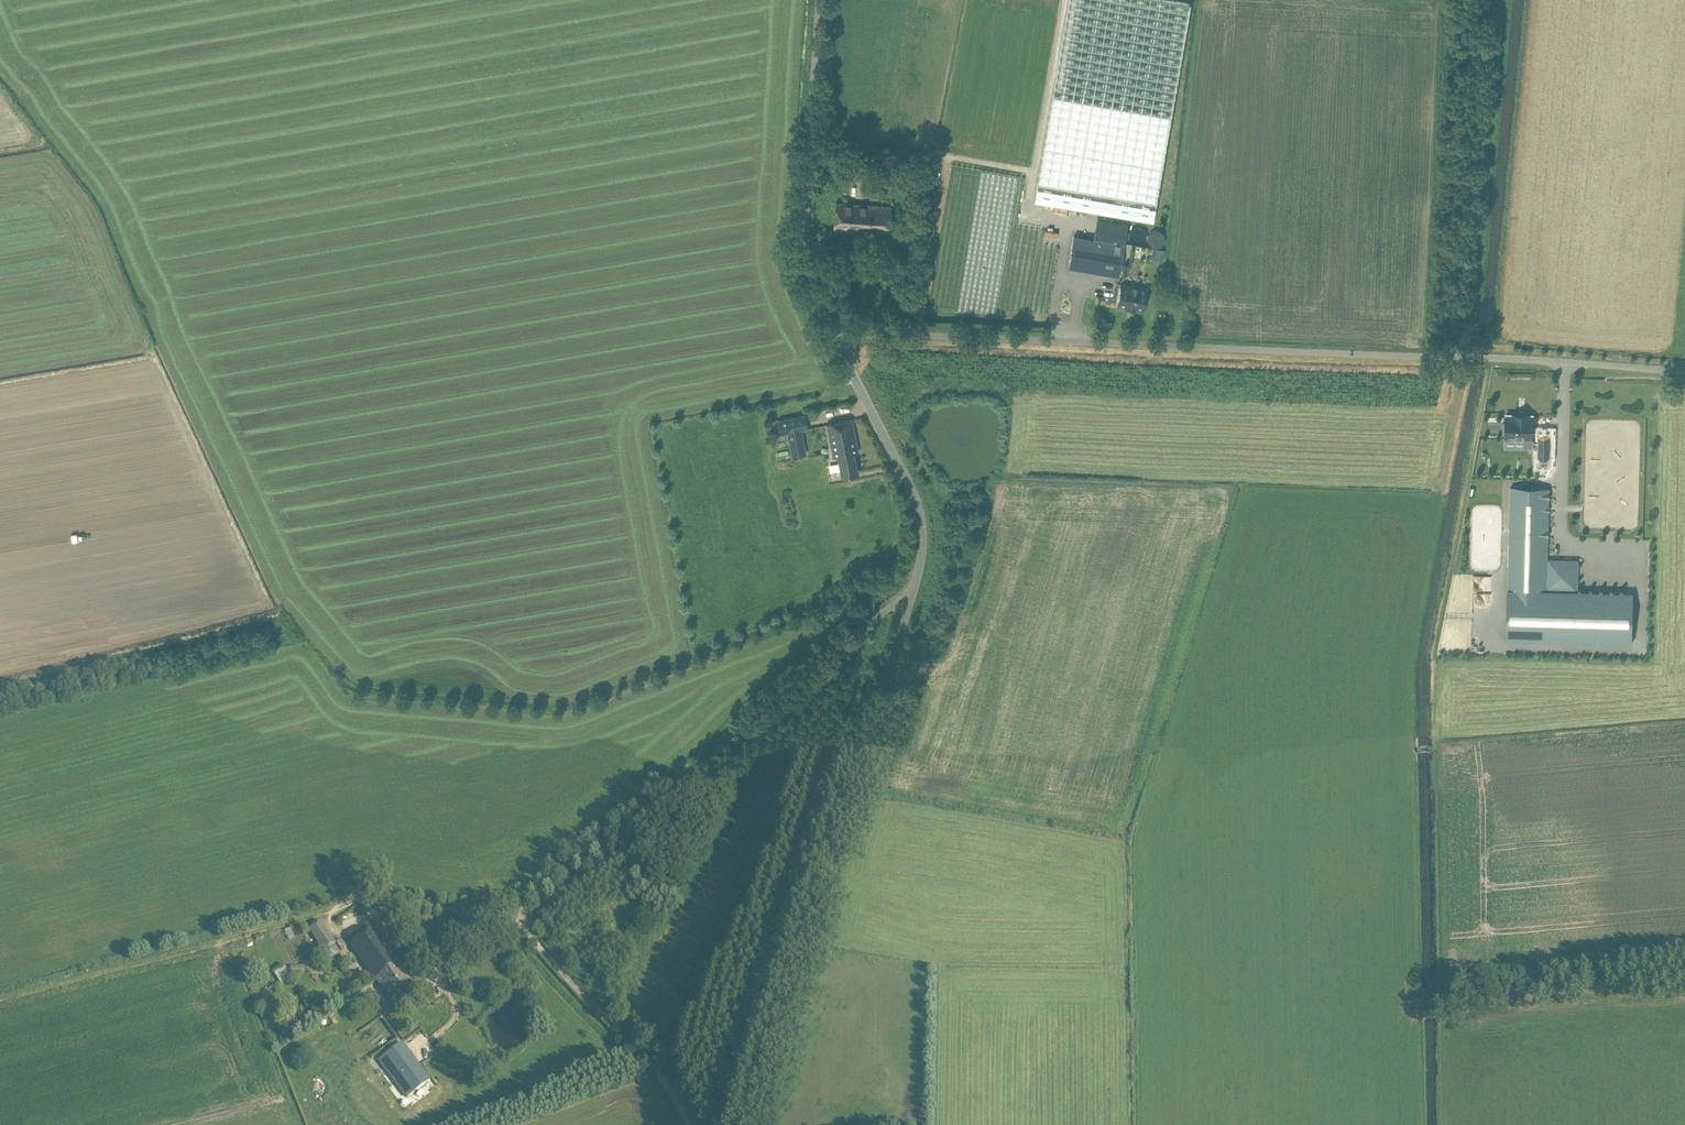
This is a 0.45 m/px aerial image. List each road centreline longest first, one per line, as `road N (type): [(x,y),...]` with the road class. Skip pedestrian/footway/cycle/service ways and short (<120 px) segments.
road 1 (unclassified): [(1684,370),(915,336),(840,345)]
road 2 (unclassified): [(437,971),(885,610),(909,602)]
road 3 (unclassified): [(746,1124),(909,602)]
road 4 (unclassified): [(840,345),(811,281),(804,241),(819,0)]
road 5 (track): [(686,1124),(660,1072),(506,917)]
road 6 (unclassified): [(909,602),(921,555),(918,509),(840,345)]

